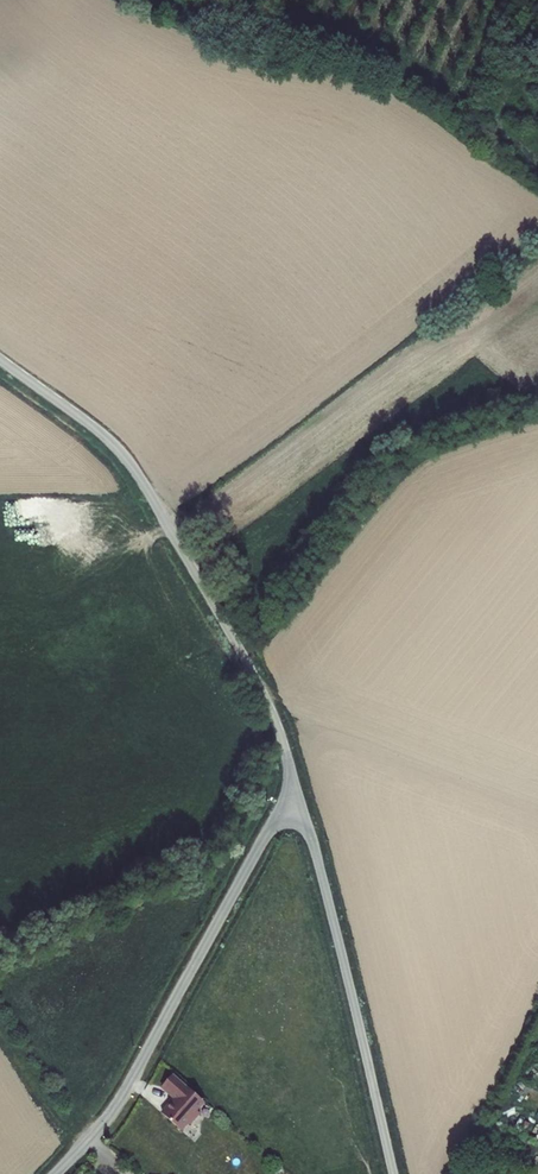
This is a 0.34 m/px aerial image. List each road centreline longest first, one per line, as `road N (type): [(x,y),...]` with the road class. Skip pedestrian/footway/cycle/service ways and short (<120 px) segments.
road 1 (unclassified): [(0,358),(103,434),(140,475),(262,690),(301,800)]
road 2 (residential): [(54,1173),(122,1097),(266,834),(301,800)]
road 3 (residential): [(301,800),(392,1173)]

